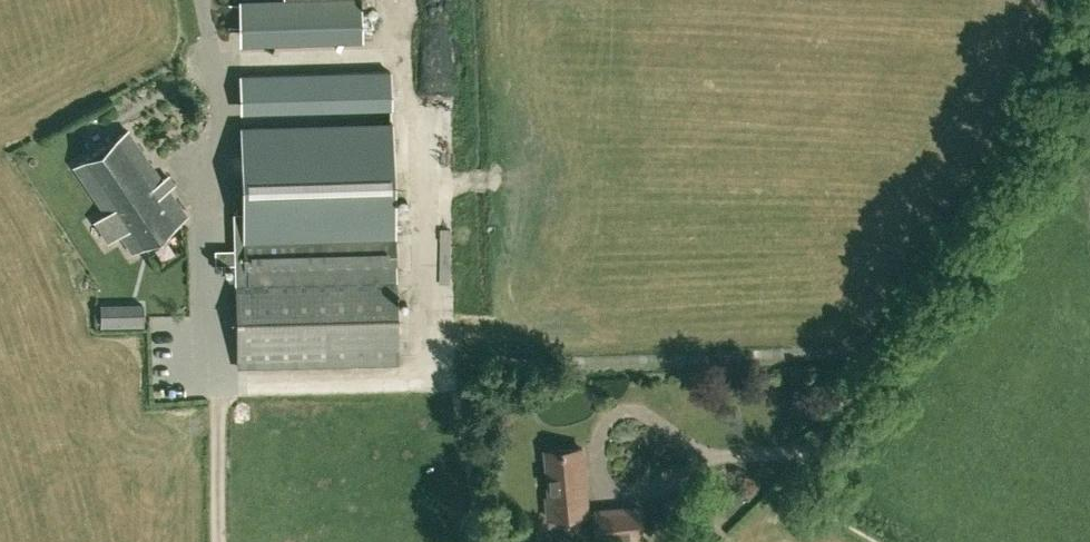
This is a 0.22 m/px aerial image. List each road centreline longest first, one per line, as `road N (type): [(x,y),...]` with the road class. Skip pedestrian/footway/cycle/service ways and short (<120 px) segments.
road 1 (track): [(1071,0),(1049,86),(855,395),(803,463)]
road 2 (track): [(811,446),(698,454),(654,414),(632,408),(612,415),(599,432),(602,486),(625,493),(677,489)]
road 3 (track): [(214,386),(220,541)]

